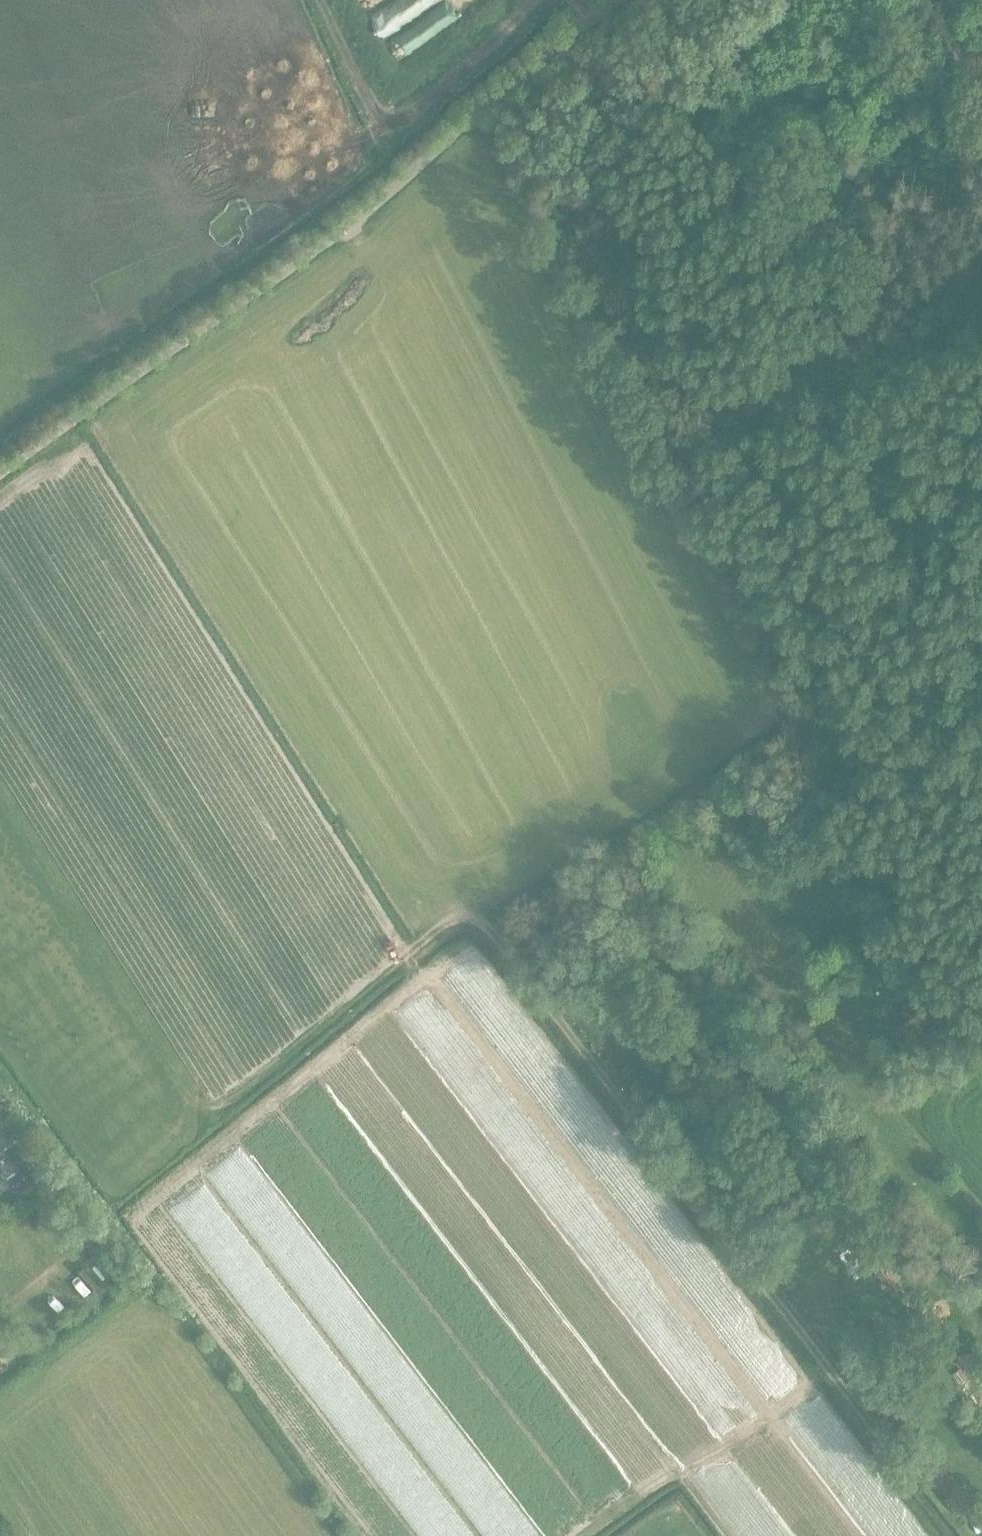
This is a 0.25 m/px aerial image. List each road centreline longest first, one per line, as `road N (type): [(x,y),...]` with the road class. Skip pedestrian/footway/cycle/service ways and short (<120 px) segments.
road 1 (track): [(958,1535),(485,925),(466,917),(442,923),(242,1090),(217,1102),(193,1100),(0,799)]
road 2 (unclassified): [(0,472),(336,235),(605,0)]

